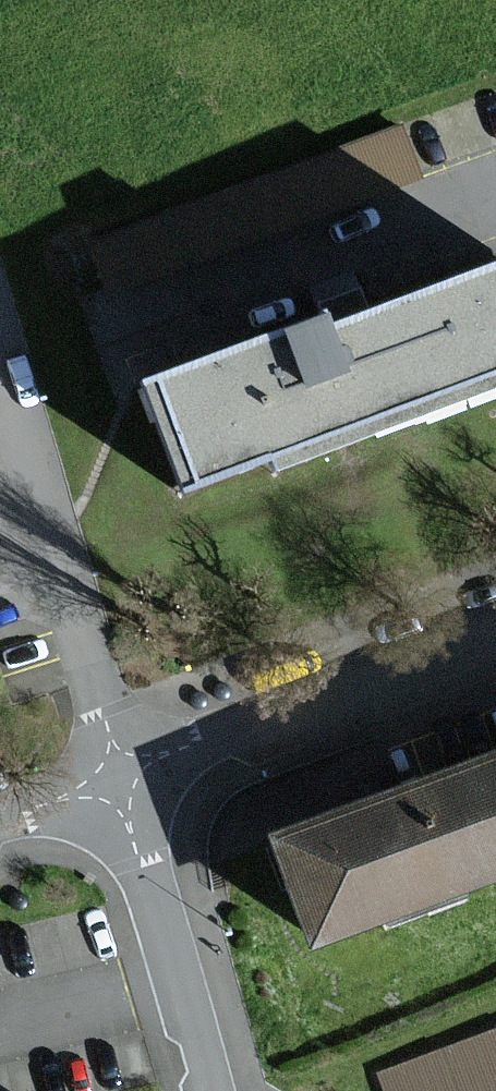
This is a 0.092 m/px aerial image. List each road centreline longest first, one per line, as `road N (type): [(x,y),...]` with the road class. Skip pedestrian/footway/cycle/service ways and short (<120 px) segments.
road 1 (residential): [(121,774),(0,365)]
road 2 (residential): [(121,774),(495,637)]
road 3 (residential): [(206,1090),(121,774)]
road 4 (residential): [(0,822),(121,774)]

